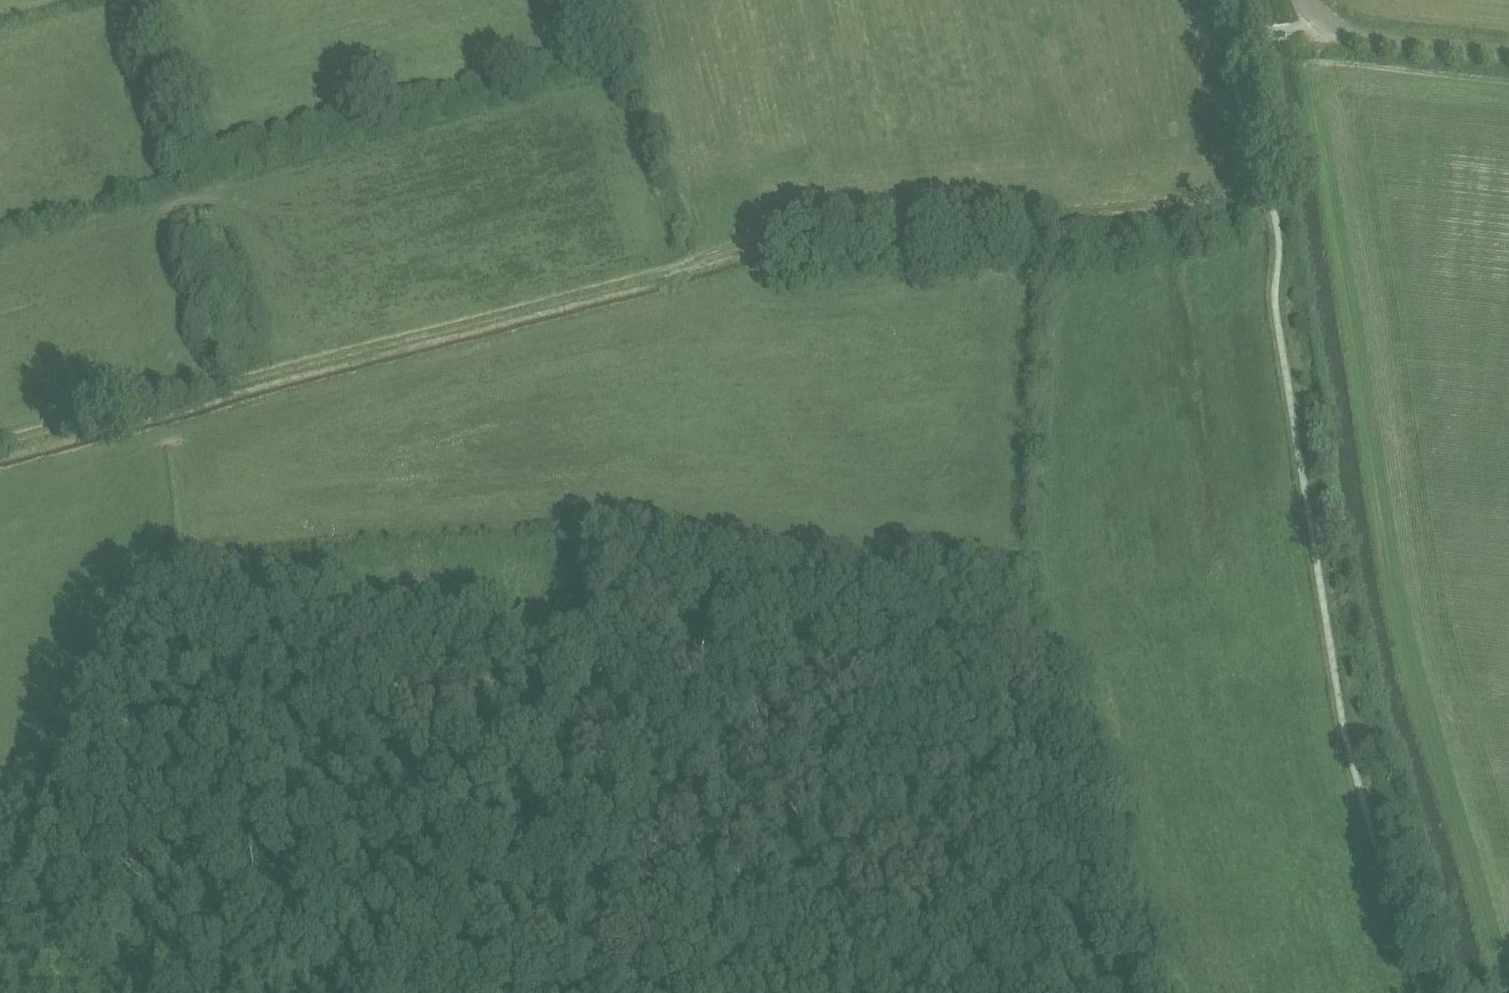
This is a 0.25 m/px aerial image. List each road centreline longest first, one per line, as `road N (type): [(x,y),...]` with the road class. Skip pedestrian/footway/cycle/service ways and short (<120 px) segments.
road 1 (unclassified): [(1508,55),(1358,36),(1328,24),(1305,0)]

